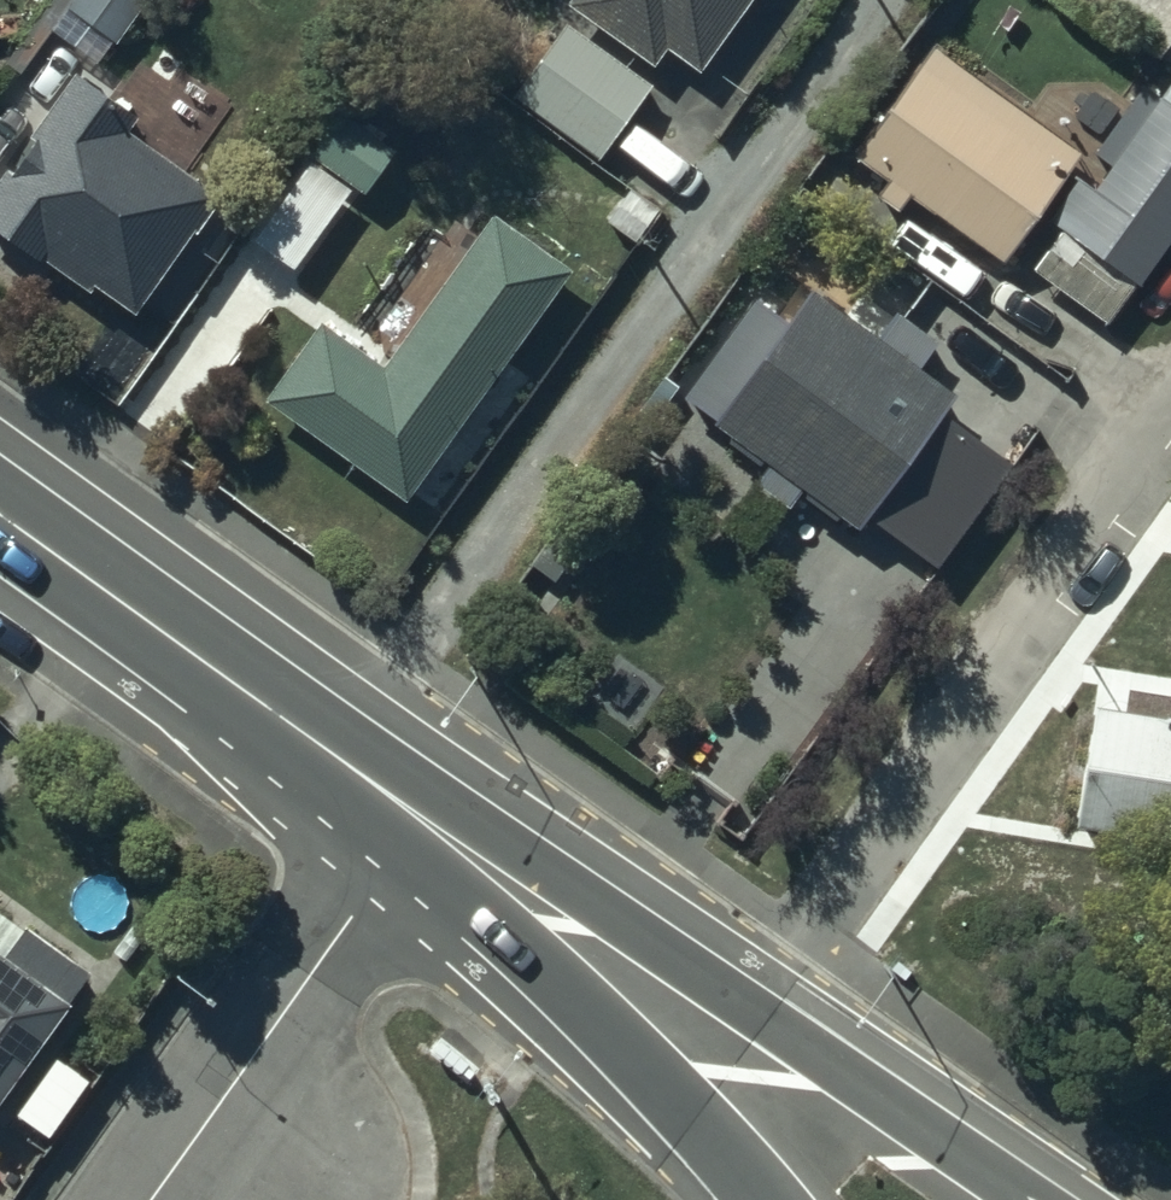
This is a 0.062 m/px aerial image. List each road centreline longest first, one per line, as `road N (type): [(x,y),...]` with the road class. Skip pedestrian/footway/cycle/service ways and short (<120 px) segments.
road 1 (residential): [(738,1002),(1170,393)]
road 2 (secondary): [(420,818),(0,517)]
road 3 (residential): [(420,818),(152,1199)]
road 4 (secondary): [(738,1002),(1033,1199)]
road 5 (secondary): [(767,1199),(681,1102),(562,930)]
road 6 (secondary): [(562,930),(738,1002)]
road 7 (secondary): [(562,930),(420,818)]

